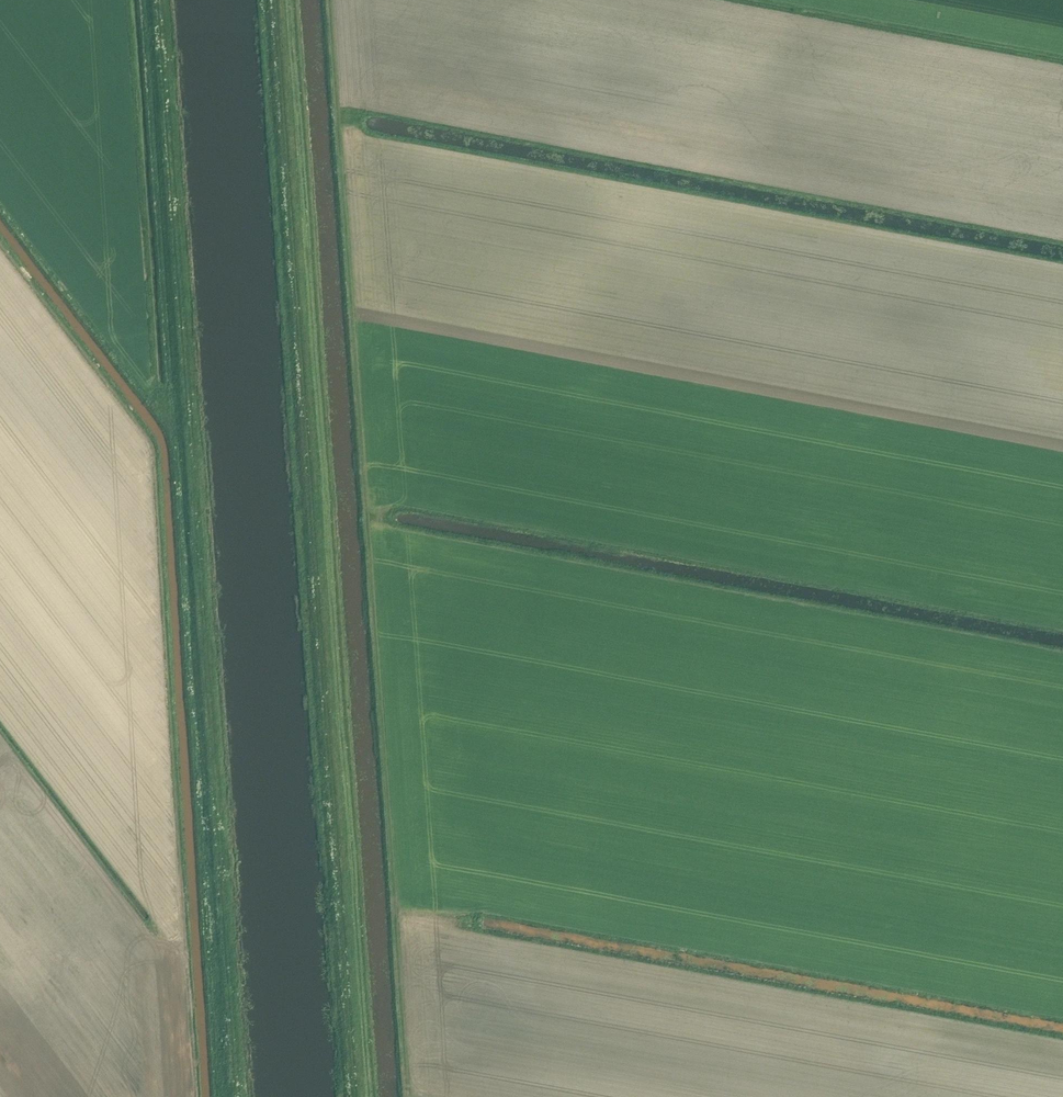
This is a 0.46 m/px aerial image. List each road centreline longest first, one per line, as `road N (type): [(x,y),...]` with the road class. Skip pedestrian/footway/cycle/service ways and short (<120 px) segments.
road 1 (track): [(354,1096),(274,0)]

